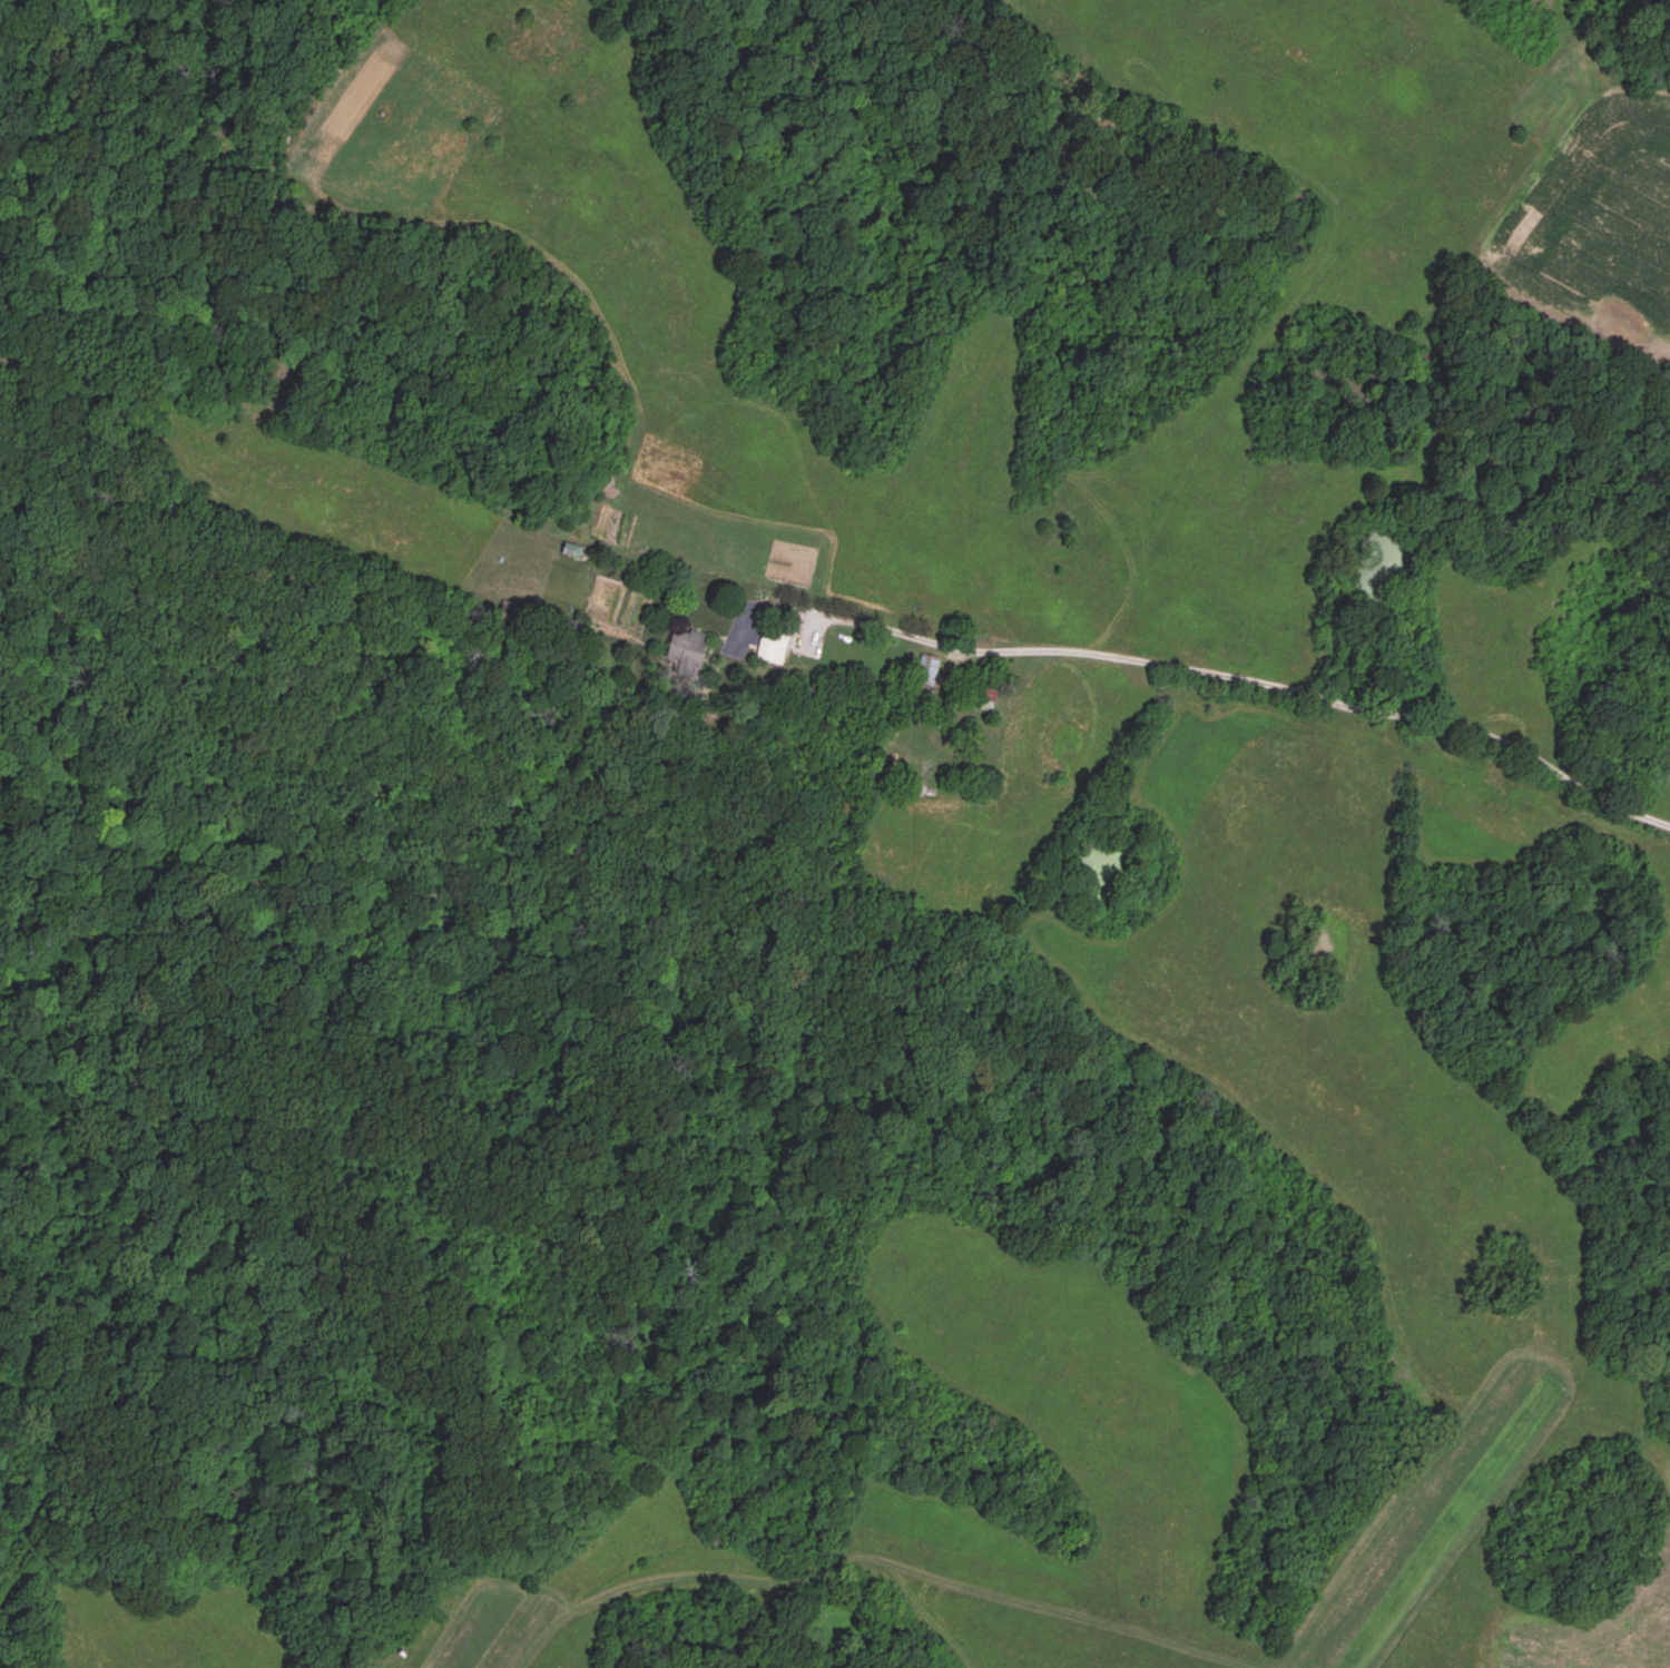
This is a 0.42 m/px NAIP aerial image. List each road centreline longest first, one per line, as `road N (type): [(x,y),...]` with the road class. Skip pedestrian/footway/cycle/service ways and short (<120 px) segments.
road 1 (residential): [(1661,1667),(1565,1630),(1535,1564)]

